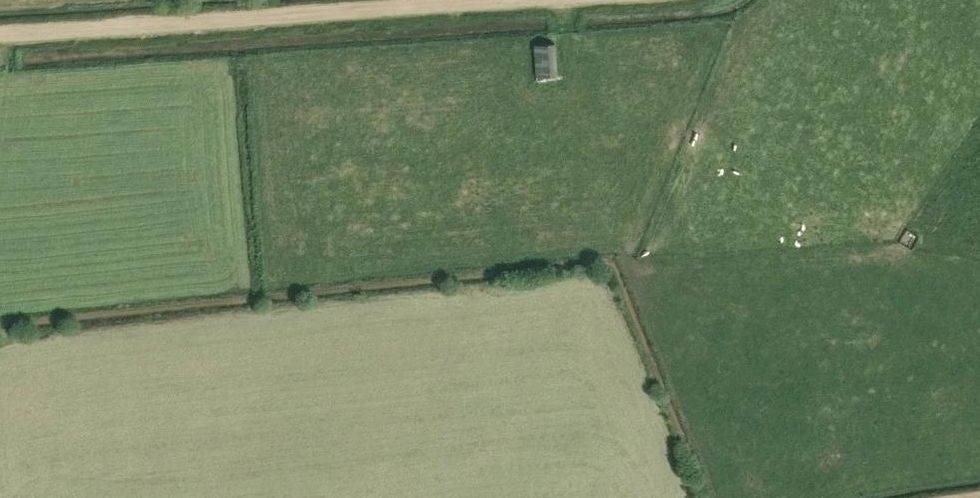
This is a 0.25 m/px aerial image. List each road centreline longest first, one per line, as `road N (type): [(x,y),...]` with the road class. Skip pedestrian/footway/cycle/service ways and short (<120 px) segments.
road 1 (track): [(464,0),(0,33)]

